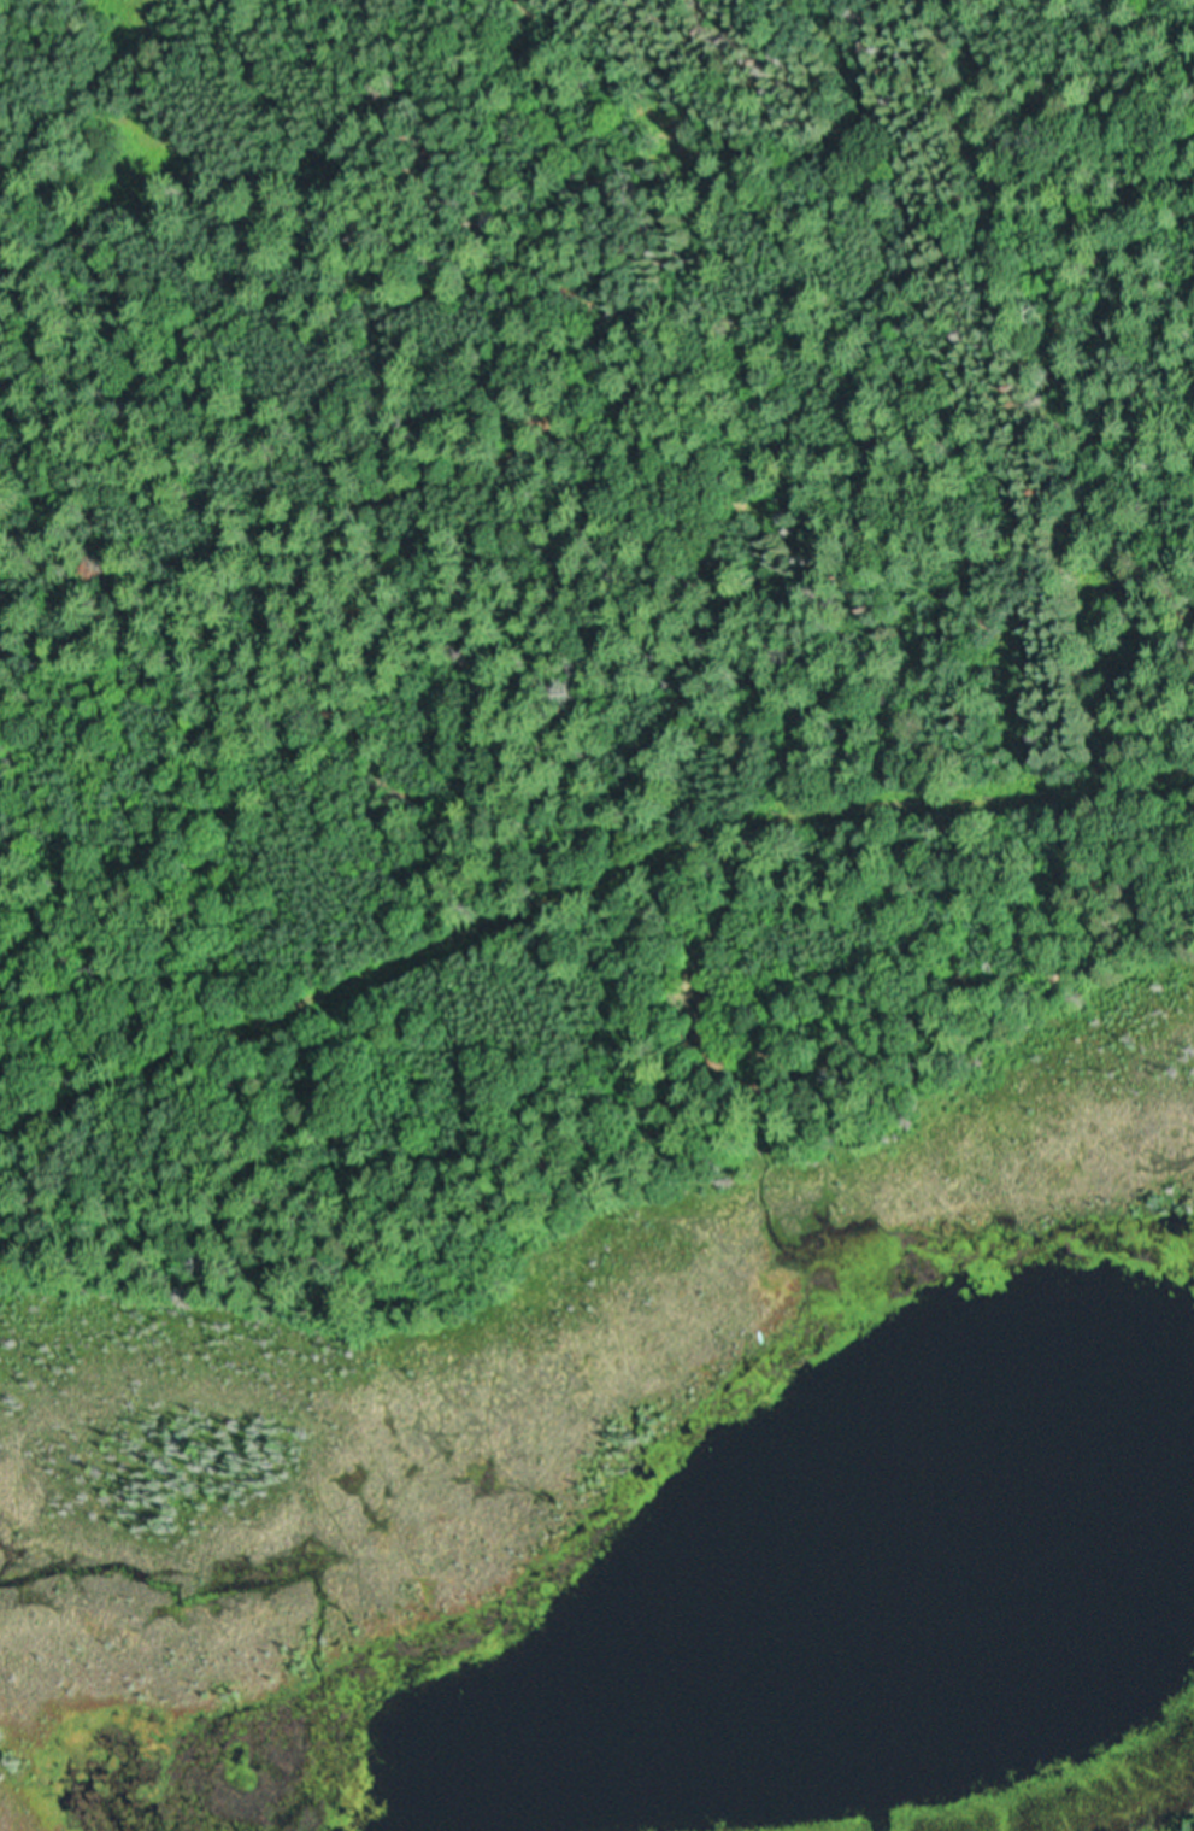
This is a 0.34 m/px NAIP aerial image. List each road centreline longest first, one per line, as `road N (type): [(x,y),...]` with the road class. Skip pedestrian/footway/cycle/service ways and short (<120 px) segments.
road 1 (residential): [(0,1126),(640,870),(1100,774),(1193,763)]

